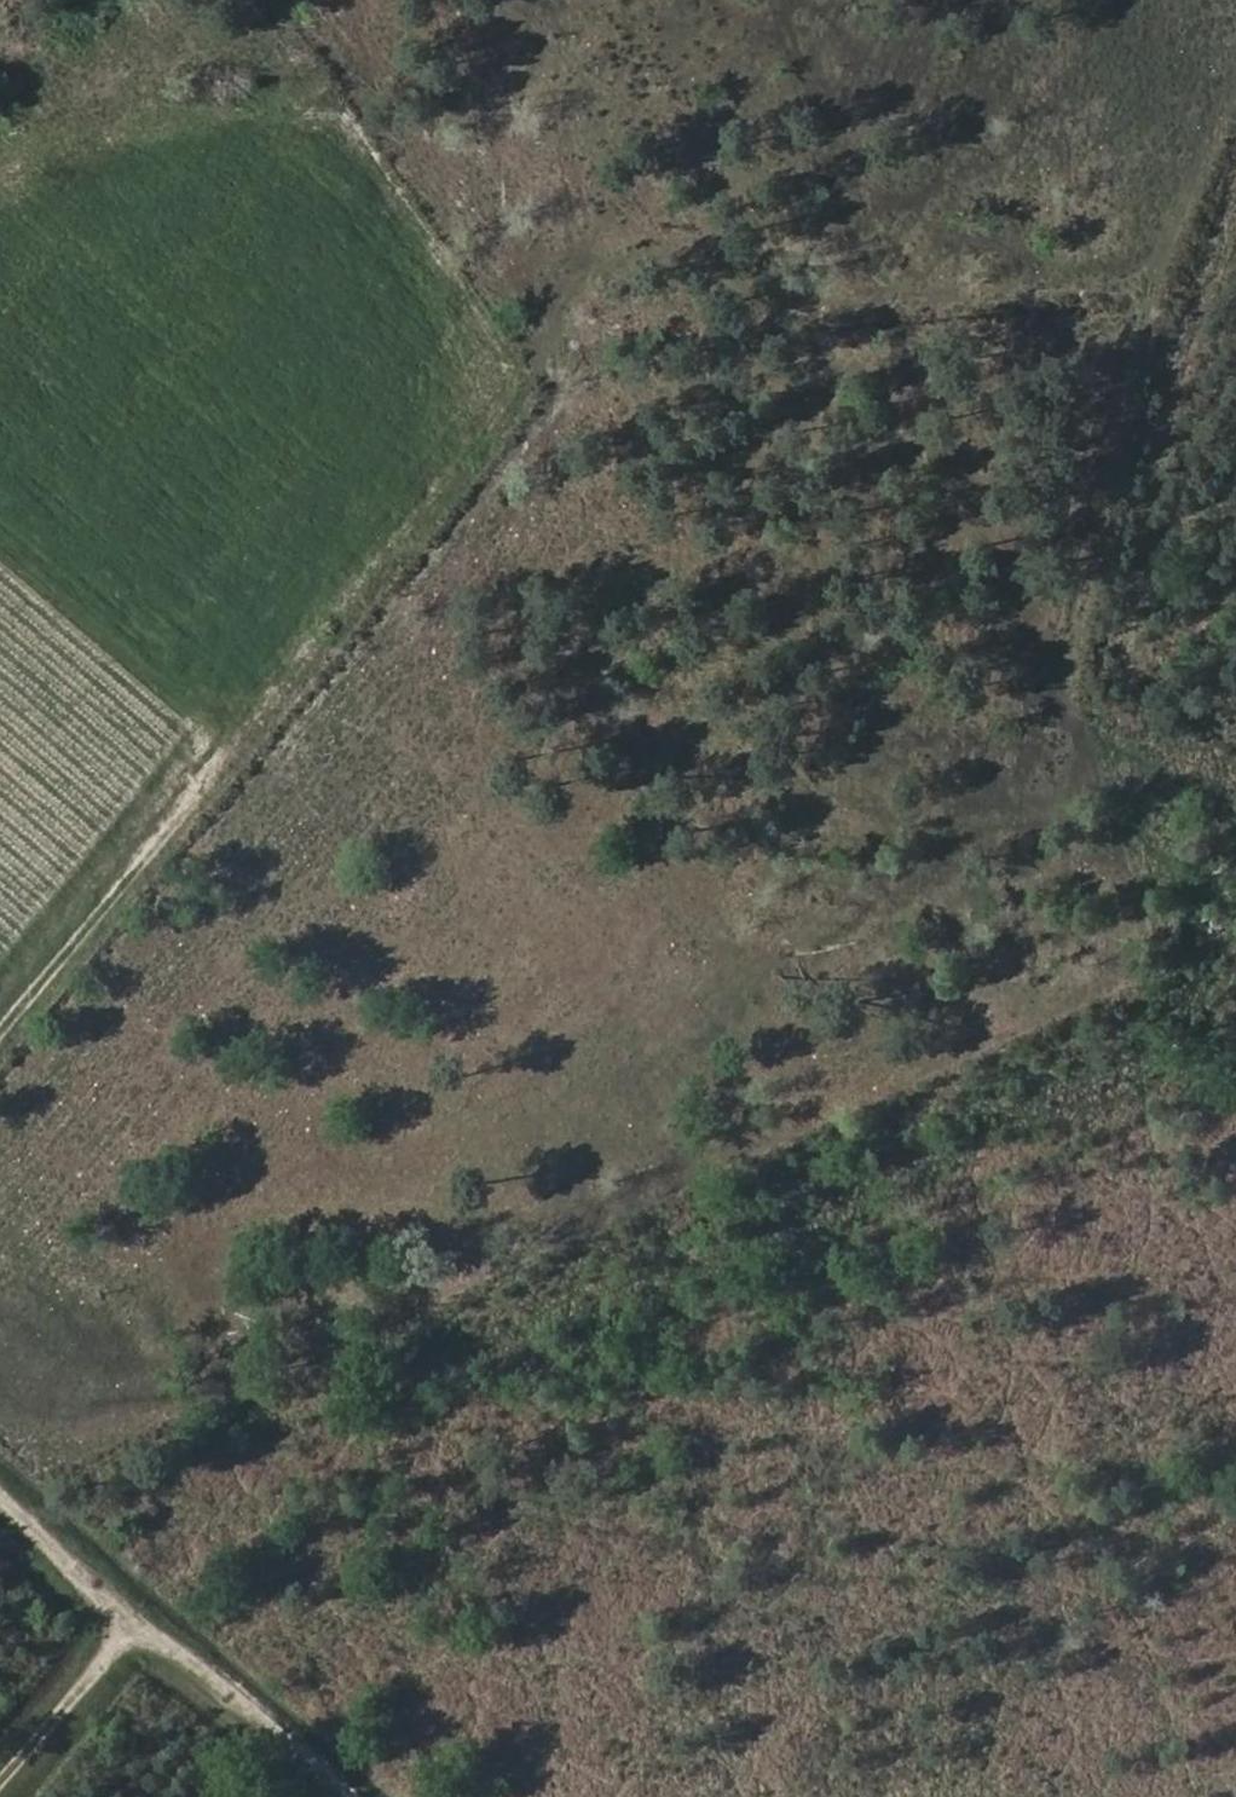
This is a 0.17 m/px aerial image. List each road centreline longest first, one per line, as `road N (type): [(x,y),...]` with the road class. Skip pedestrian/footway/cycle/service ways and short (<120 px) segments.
road 1 (track): [(0,1508),(334,1796)]
road 2 (track): [(0,1026),(244,720),(243,727)]
road 3 (track): [(0,1788),(136,1626)]

